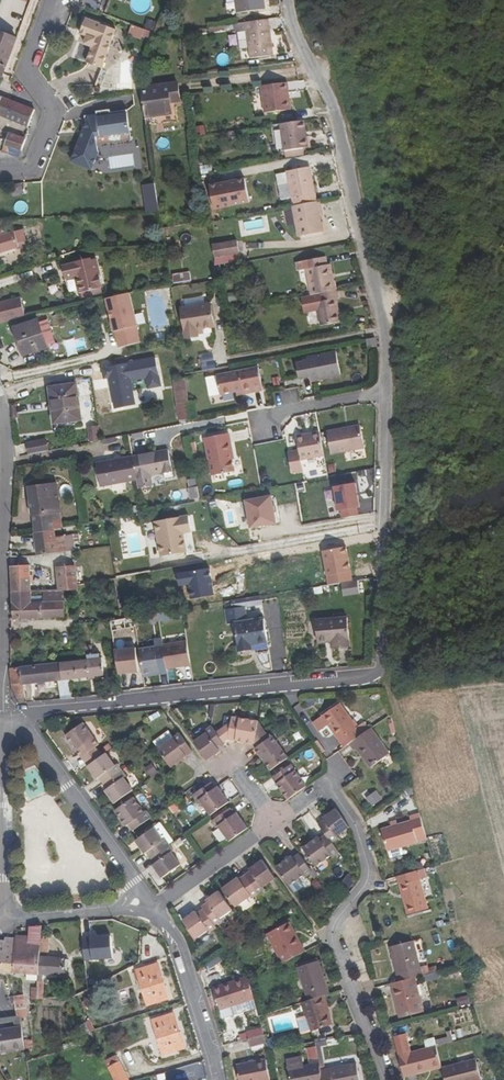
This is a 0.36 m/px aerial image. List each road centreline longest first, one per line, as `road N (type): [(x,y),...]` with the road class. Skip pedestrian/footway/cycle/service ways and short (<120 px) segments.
road 1 (residential): [(380,393),(377,683),(20,713)]
road 2 (residential): [(283,0),(284,23),(336,147),(379,334),(380,393)]
road 3 (residential): [(383,1079),(332,946),(334,926),(367,876),(356,824),(330,784),(274,824)]
road 4 (residential): [(150,911),(20,713)]
road 5 (residential): [(0,173),(30,171),(53,114),(23,74),(49,3)]
road 6 (tertiary): [(0,713),(7,925)]
road 7 (residential): [(150,911),(175,943),(215,1079)]
road 8 (tertiary): [(0,394),(6,477),(0,545)]
road 9 (residential): [(274,824),(150,911)]
road 10 (residential): [(7,925),(150,911)]
road 11 (residential): [(250,421),(380,393)]

